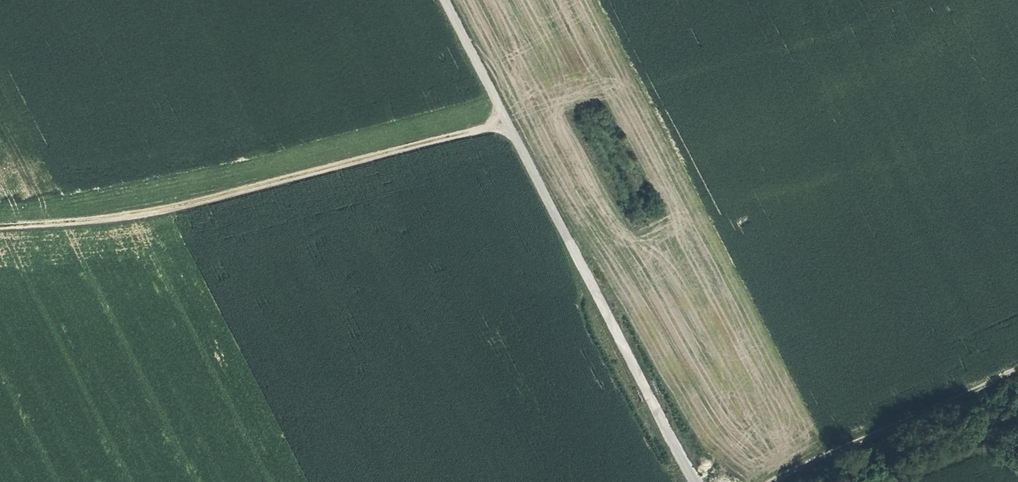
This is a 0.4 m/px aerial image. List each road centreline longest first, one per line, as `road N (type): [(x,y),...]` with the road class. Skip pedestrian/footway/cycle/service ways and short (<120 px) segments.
road 1 (unclassified): [(446,0),(693,481)]
road 2 (track): [(507,124),(128,214),(0,228)]
road 3 (residential): [(1017,371),(771,481)]

